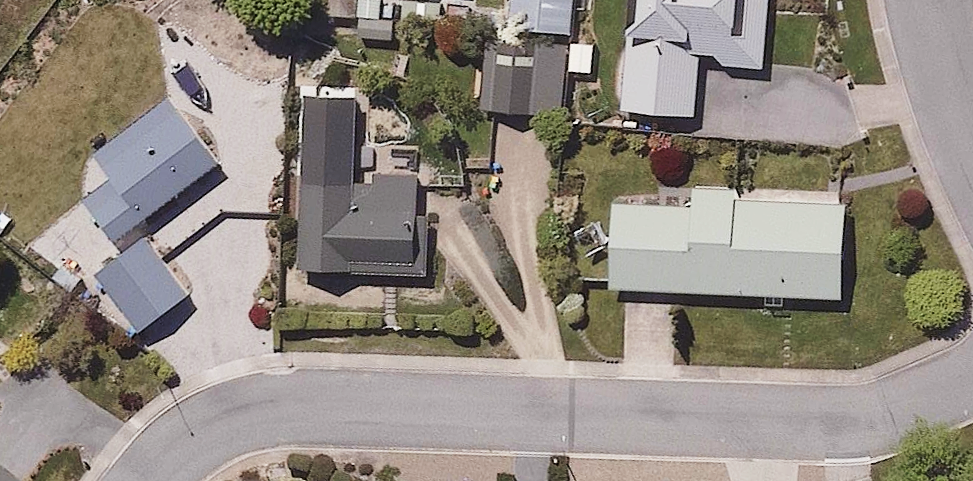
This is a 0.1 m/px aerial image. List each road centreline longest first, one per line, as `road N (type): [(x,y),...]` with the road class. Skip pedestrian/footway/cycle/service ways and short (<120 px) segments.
road 1 (residential): [(972,381),(876,411),(807,417),(301,403),(236,417),(195,438),(152,480)]
road 2 (residential): [(928,0),(972,147)]

